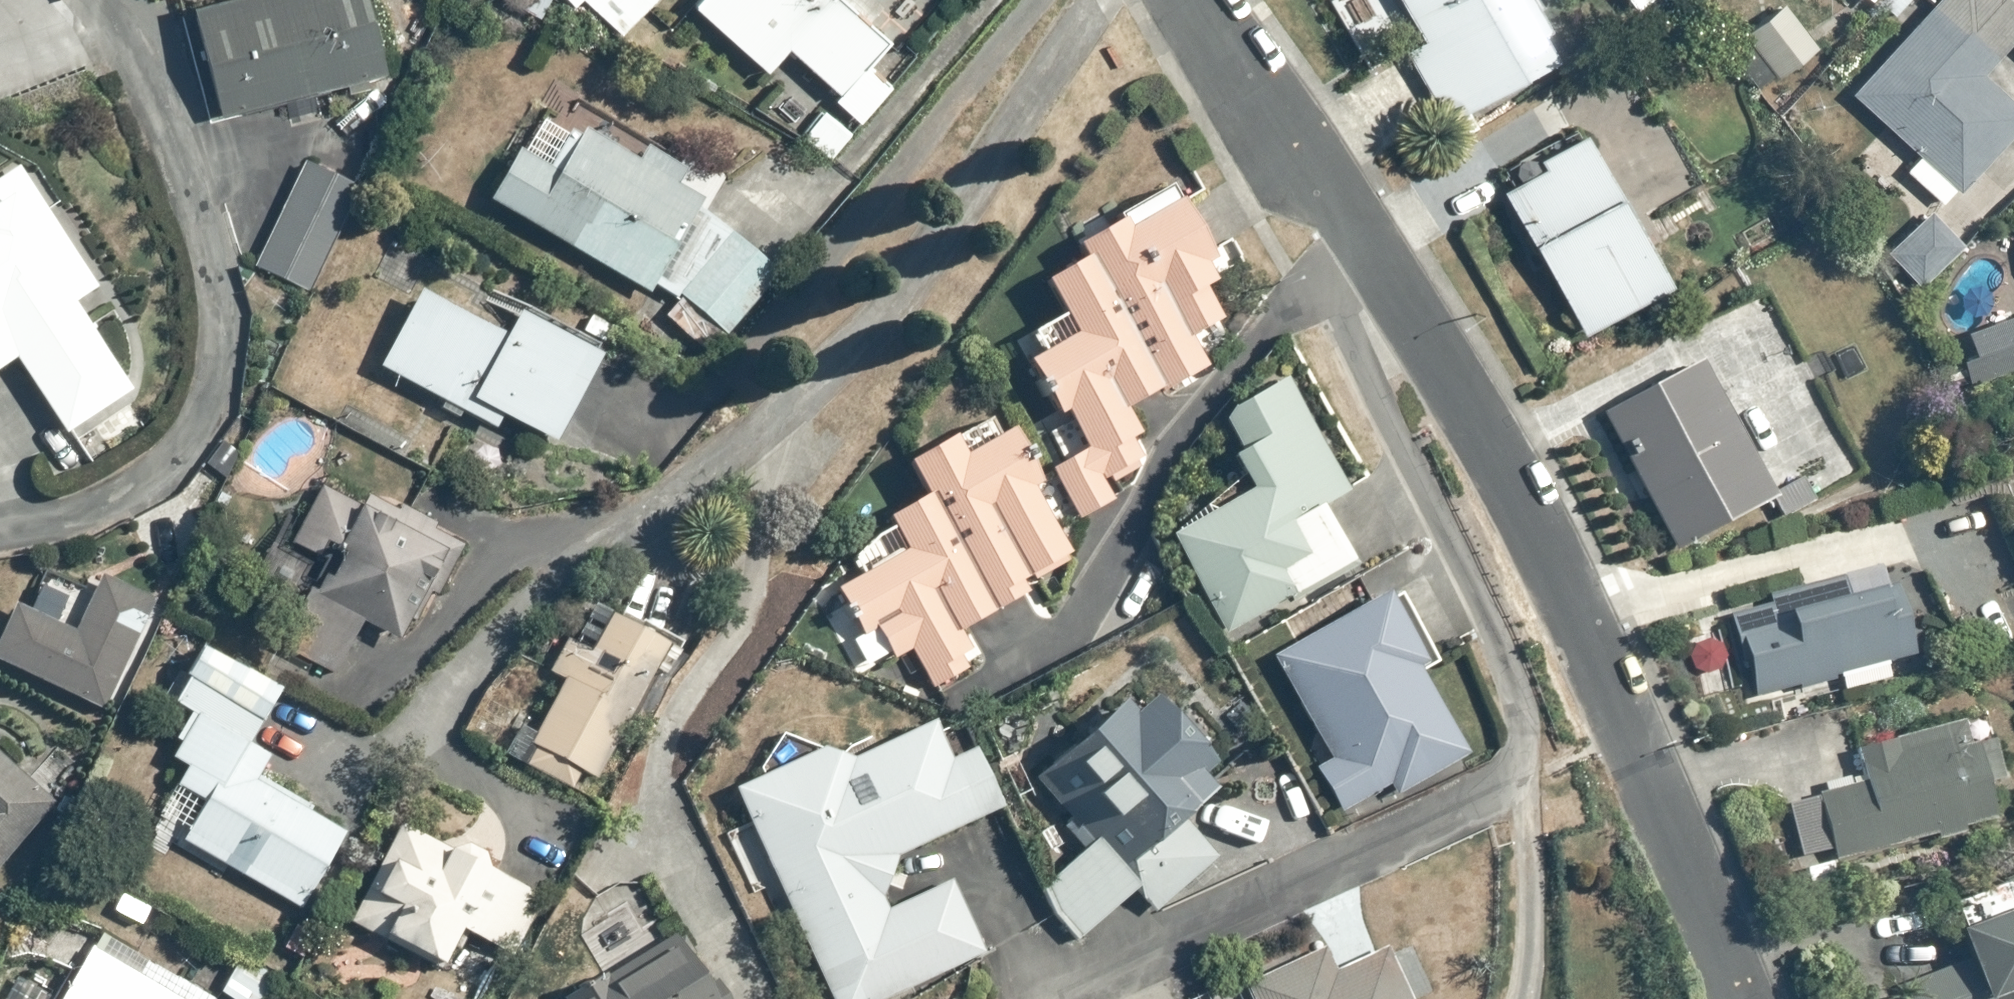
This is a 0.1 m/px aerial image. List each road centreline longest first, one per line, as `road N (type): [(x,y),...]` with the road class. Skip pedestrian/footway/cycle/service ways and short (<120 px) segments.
road 1 (residential): [(1192,0),(1292,154),(1358,222),(1497,453),(1586,626),(1738,998)]

